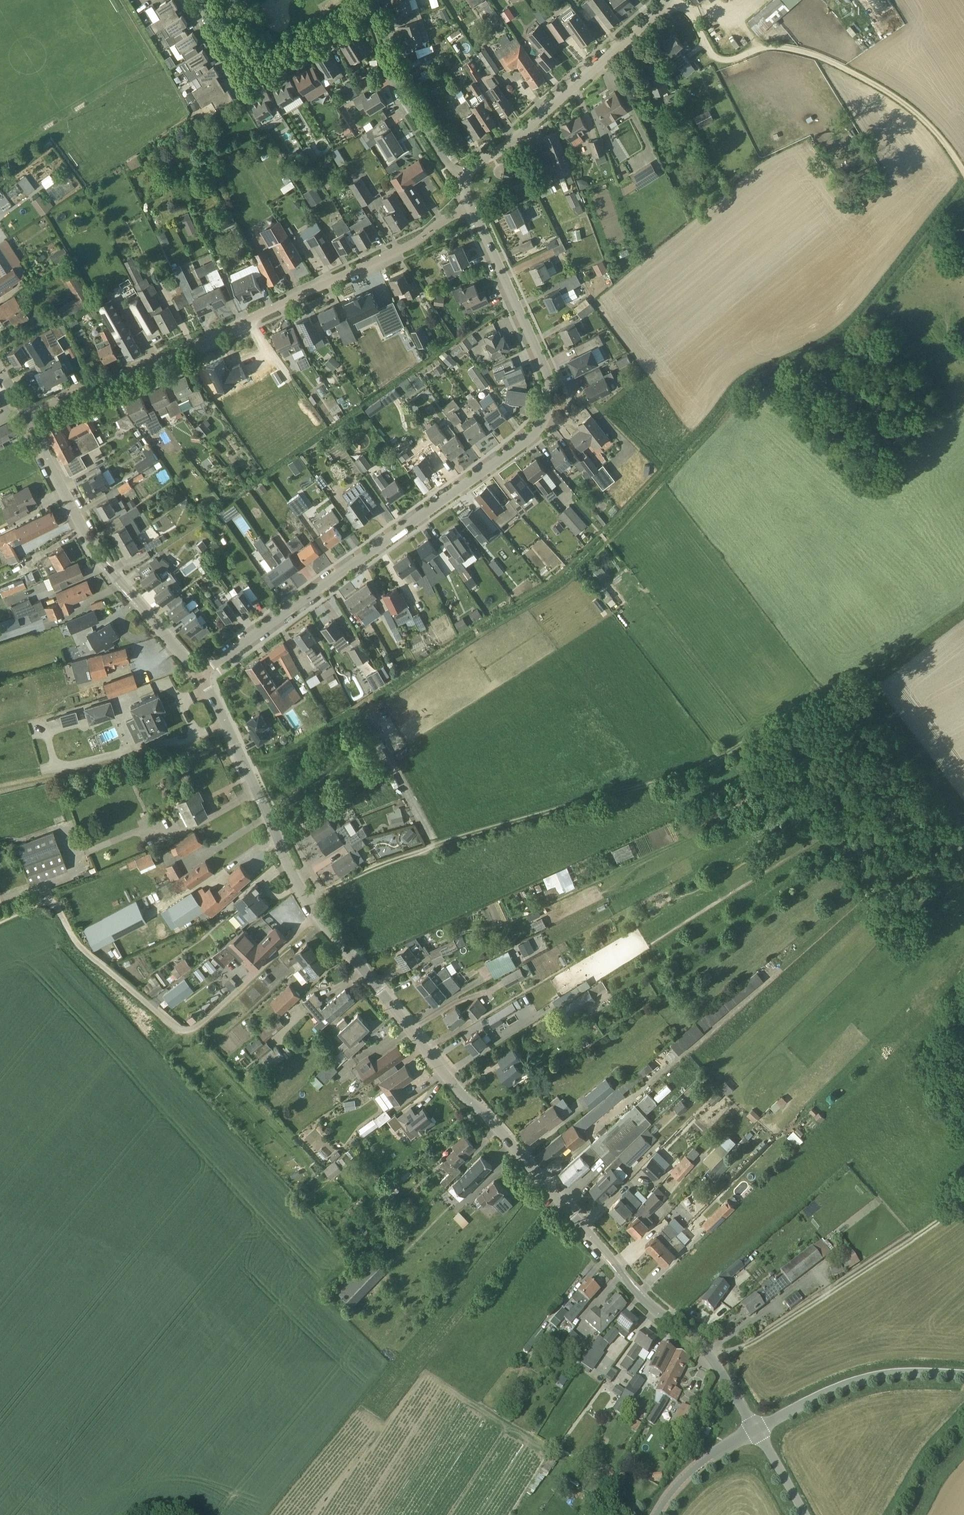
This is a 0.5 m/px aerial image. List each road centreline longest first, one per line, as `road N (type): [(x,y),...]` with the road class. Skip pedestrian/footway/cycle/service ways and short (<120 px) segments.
road 1 (tertiary): [(756,1430),(705,1349),(639,1293),(463,1097),(317,915)]
road 2 (residential): [(196,664),(529,424),(539,393),(536,362),(471,207)]
road 3 (residential): [(27,415),(397,252),(471,207)]
road 4 (unclassified): [(317,915),(197,1027),(183,1030),(83,948),(54,903),(27,908)]
road 5 (track): [(963,176),(937,134),(890,92),(784,47),(722,60),(676,0)]
road 6 (tertiary): [(196,664),(91,545),(27,415)]
road 7 (track): [(963,1200),(713,1361)]
road 8 (tertiary): [(317,915),(196,664)]
road 9 (residential): [(467,177),(667,0)]
road 10 (tertiary): [(756,1430),(857,1381),(914,1371),(963,1375)]
road 11 (residential): [(467,177),(451,168),(403,92),(374,0)]
road 12 (unclassified): [(656,1514),(688,1473),(756,1430)]

